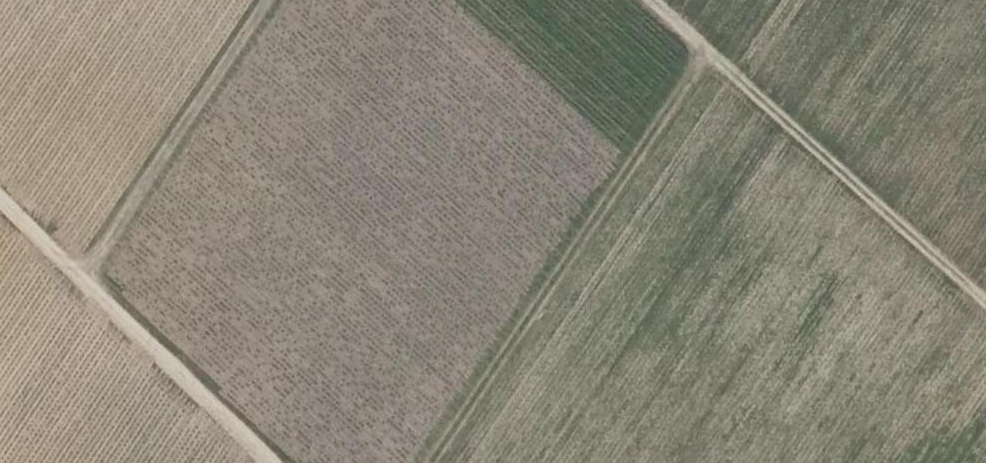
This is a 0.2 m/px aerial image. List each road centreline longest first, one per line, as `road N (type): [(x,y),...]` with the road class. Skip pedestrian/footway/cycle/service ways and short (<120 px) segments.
road 1 (track): [(708,53),(435,462)]
road 2 (track): [(272,0),(0,401)]
road 3 (track): [(650,0),(985,303)]

